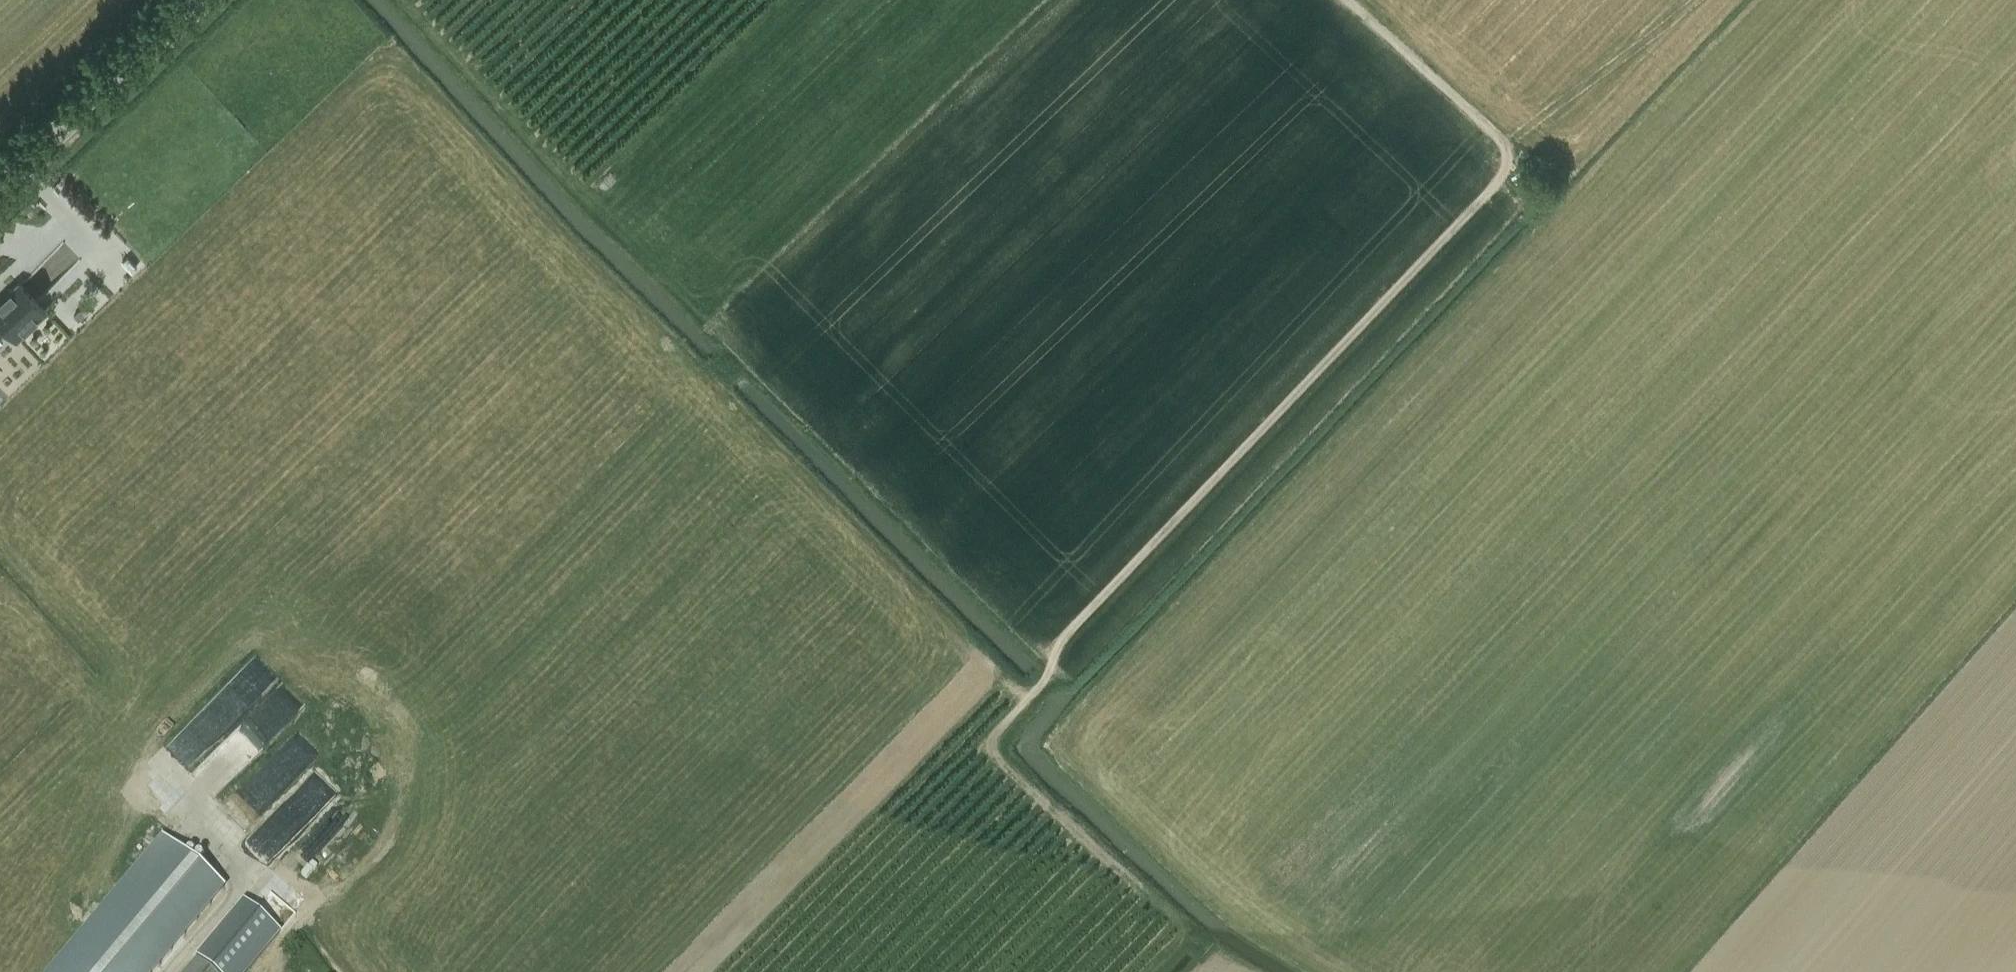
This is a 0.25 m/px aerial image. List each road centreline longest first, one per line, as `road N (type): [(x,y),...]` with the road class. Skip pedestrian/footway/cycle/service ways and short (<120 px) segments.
road 1 (tertiary): [(0,186),(195,0)]

